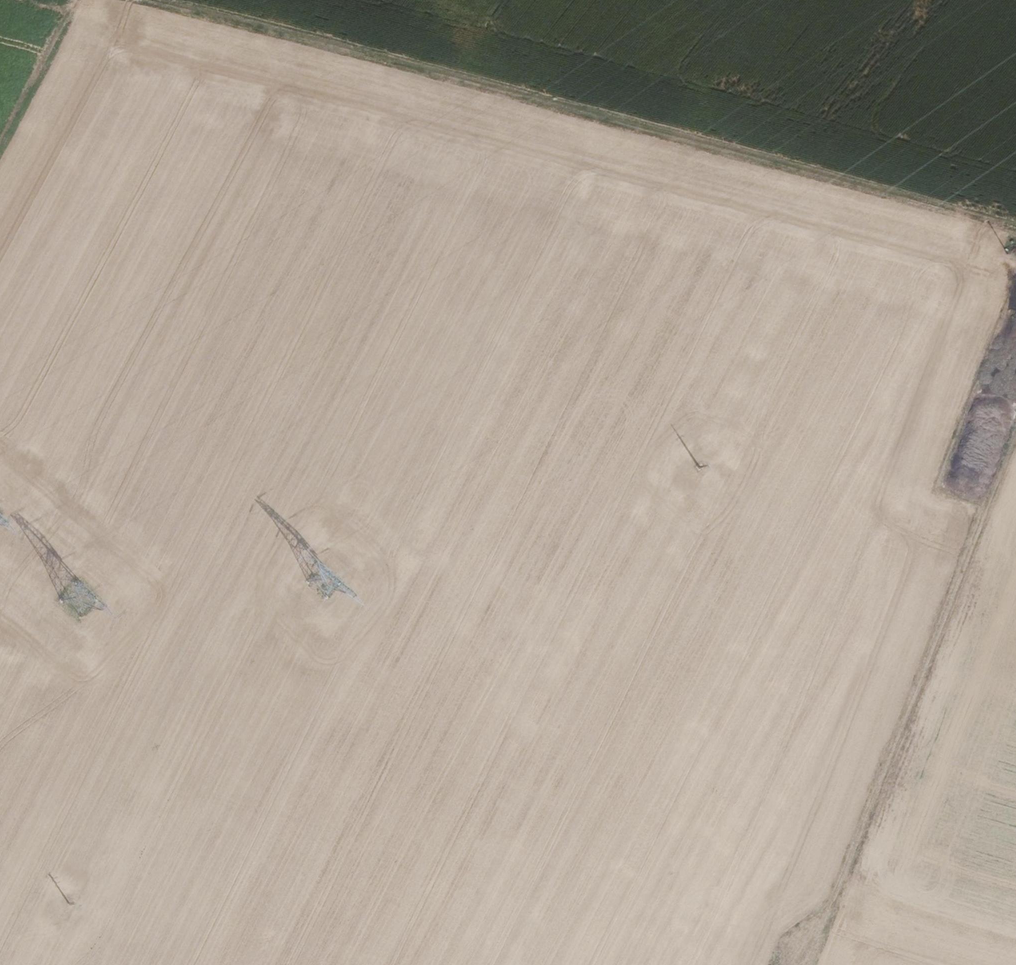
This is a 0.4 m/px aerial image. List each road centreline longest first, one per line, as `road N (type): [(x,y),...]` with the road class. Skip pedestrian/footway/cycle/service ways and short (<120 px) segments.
road 1 (track): [(1015,420),(833,886)]

